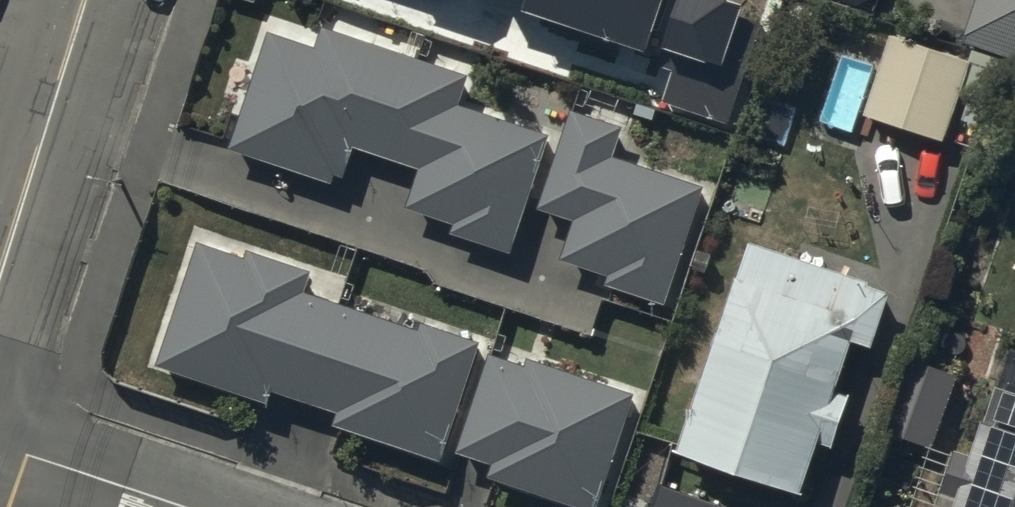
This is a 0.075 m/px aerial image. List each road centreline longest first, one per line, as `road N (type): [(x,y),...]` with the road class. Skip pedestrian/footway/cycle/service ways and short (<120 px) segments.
road 1 (residential): [(87,0),(0,289)]
road 2 (residential): [(0,456),(181,506)]

